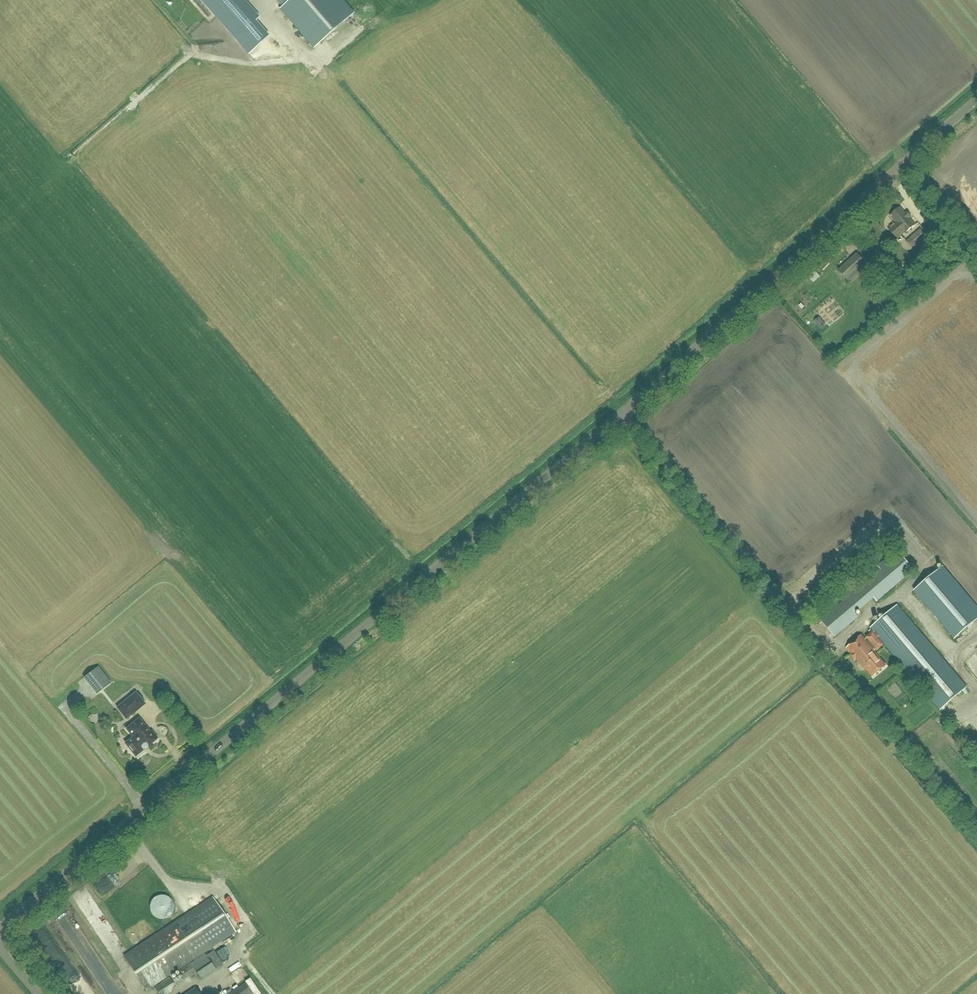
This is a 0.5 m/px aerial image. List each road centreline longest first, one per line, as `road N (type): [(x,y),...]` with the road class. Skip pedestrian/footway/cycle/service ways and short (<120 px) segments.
road 1 (unclassified): [(0,928),(506,515),(976,102)]

